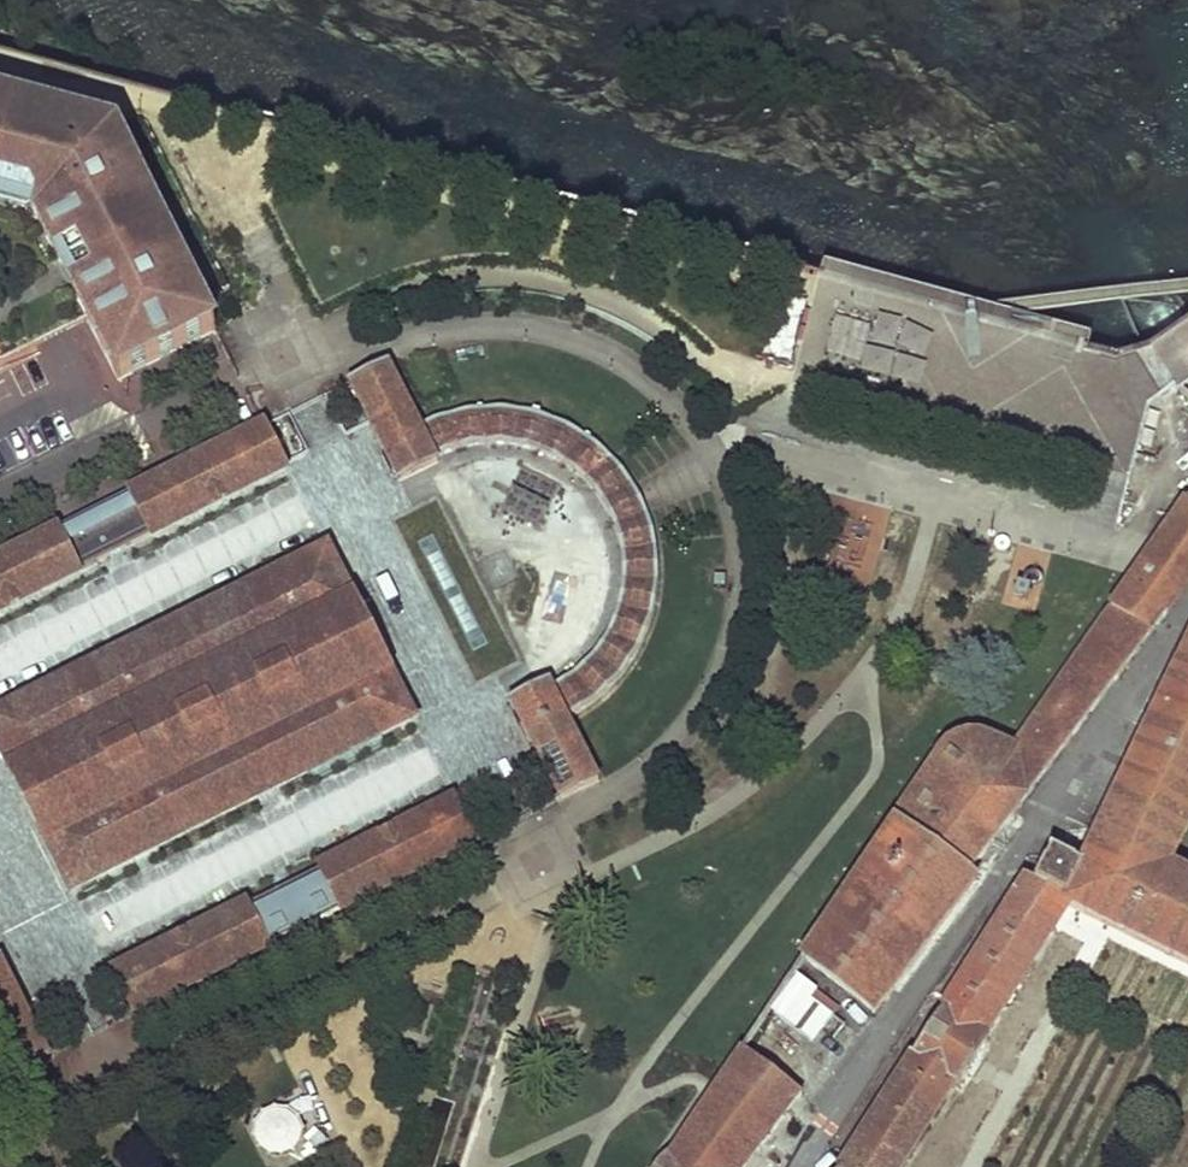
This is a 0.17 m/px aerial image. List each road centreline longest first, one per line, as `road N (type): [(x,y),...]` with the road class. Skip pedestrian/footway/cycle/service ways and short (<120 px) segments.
road 1 (residential): [(0,500),(111,445)]

